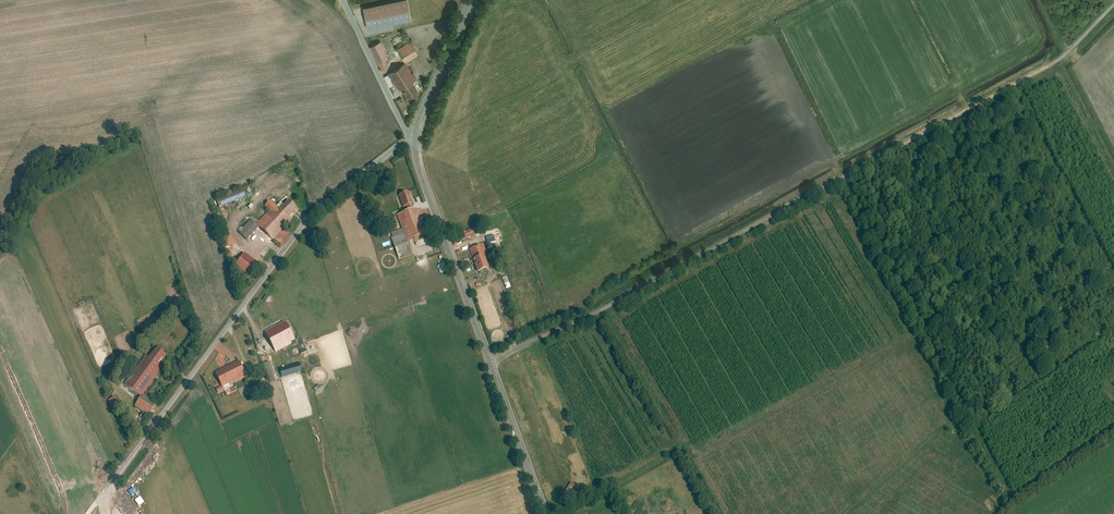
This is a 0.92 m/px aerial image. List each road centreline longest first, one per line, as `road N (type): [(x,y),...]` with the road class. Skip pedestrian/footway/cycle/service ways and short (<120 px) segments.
road 1 (track): [(1113,5),(1053,63),(489,363)]
road 2 (unclassified): [(414,138),(307,218),(87,513)]
road 3 (tertiary): [(545,513),(418,166),(414,138)]
road 4 (unclassified): [(414,138),(343,0)]
road 5 (tertiary): [(414,138),(471,0)]

